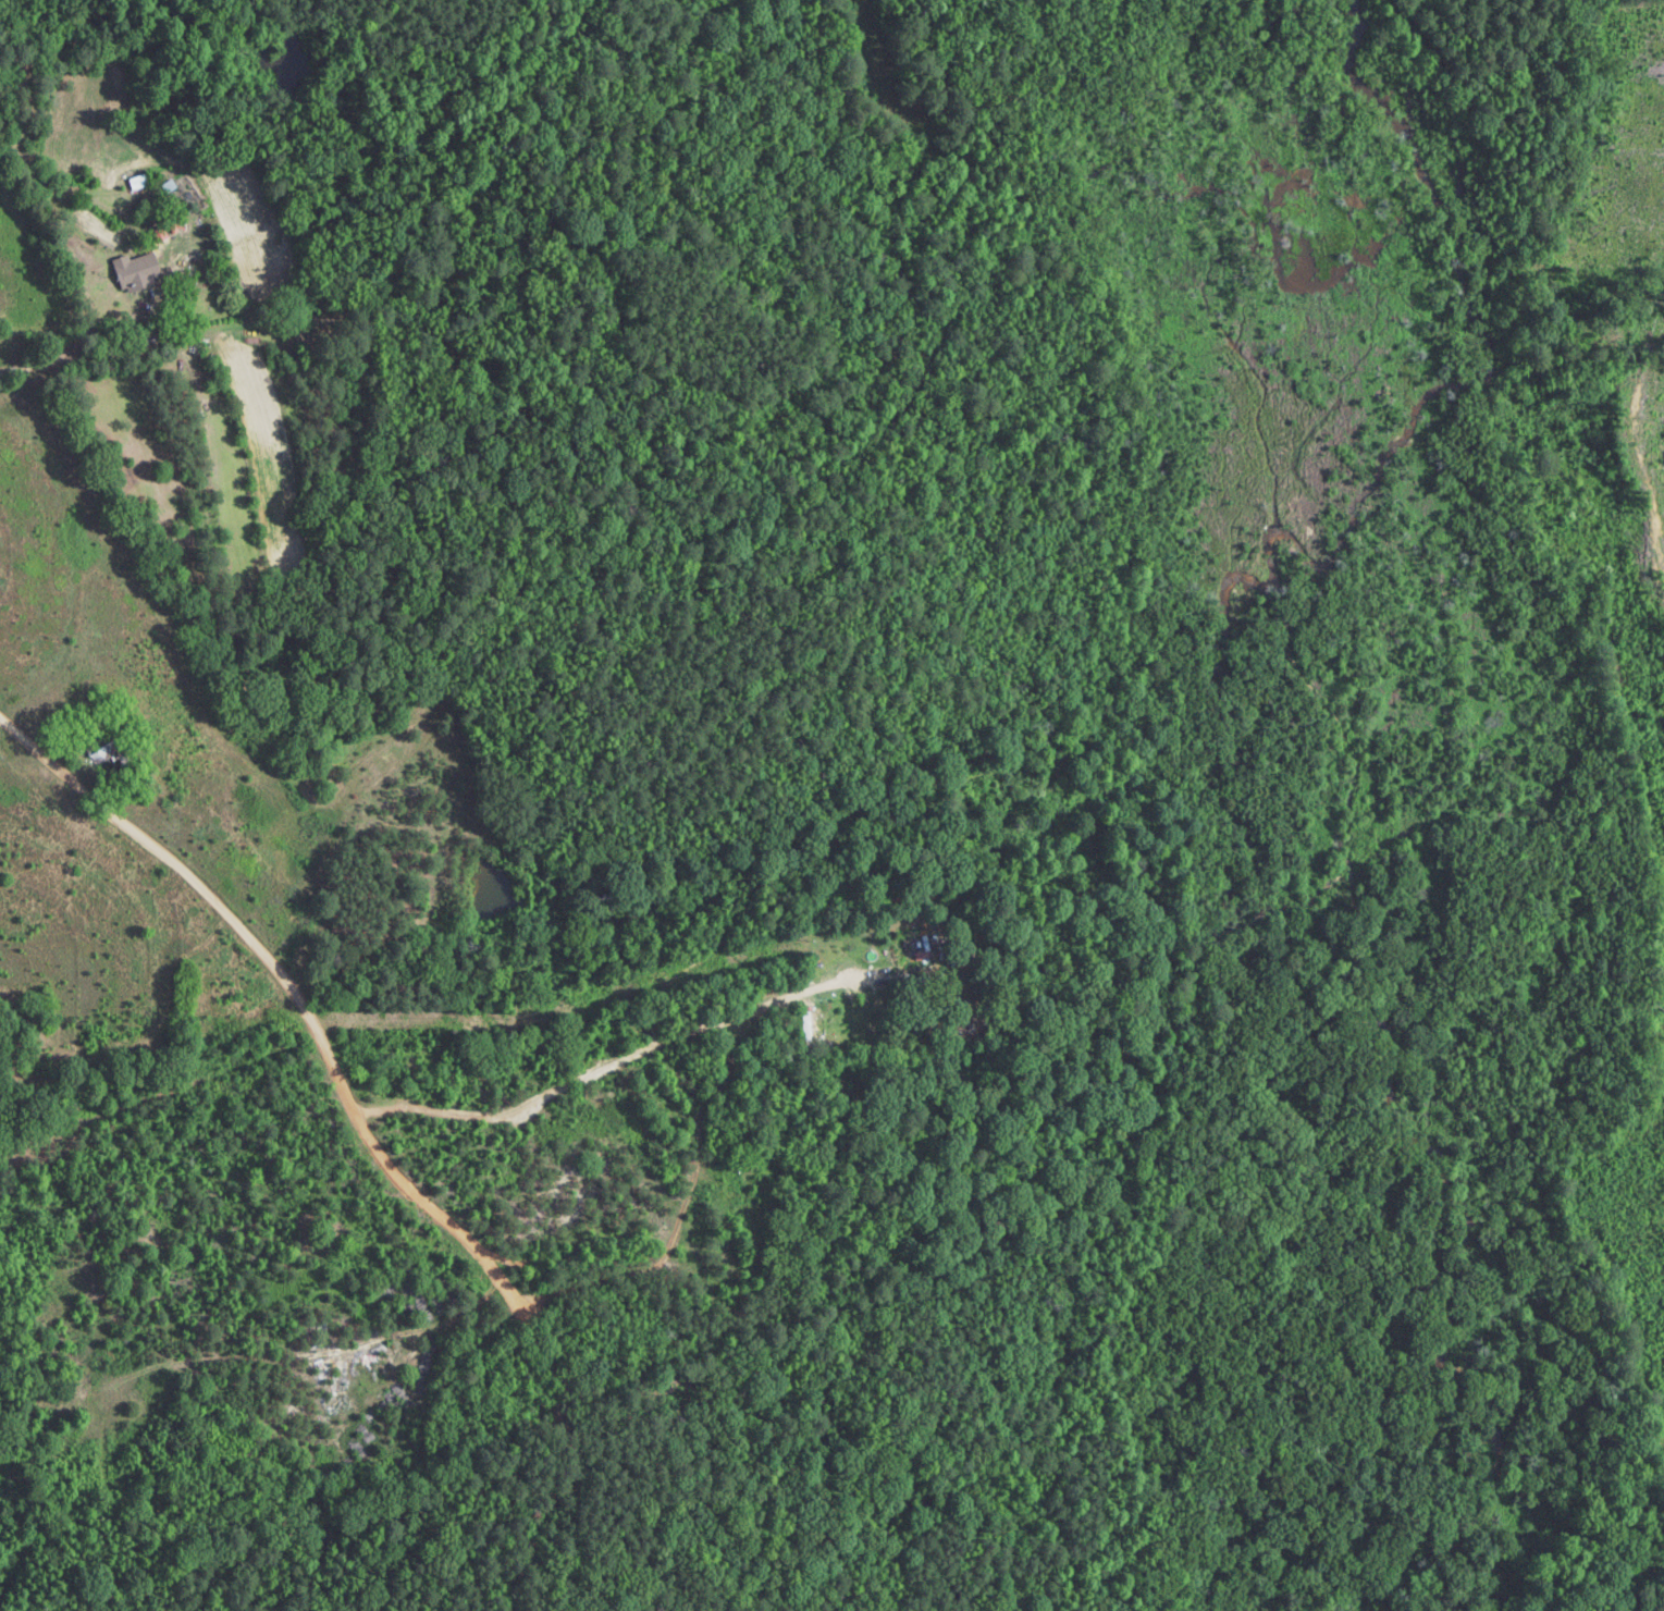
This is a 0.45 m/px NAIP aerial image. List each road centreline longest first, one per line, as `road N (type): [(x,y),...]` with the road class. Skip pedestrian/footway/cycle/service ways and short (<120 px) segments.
road 1 (residential): [(0,718),(120,825),(188,872),(247,932),(295,993),(362,1130),(516,1296),(547,1302),(665,1263),(698,1166),(706,1099),(752,1021),(784,994),(868,982)]
road 2 (residential): [(284,320),(0,374)]

